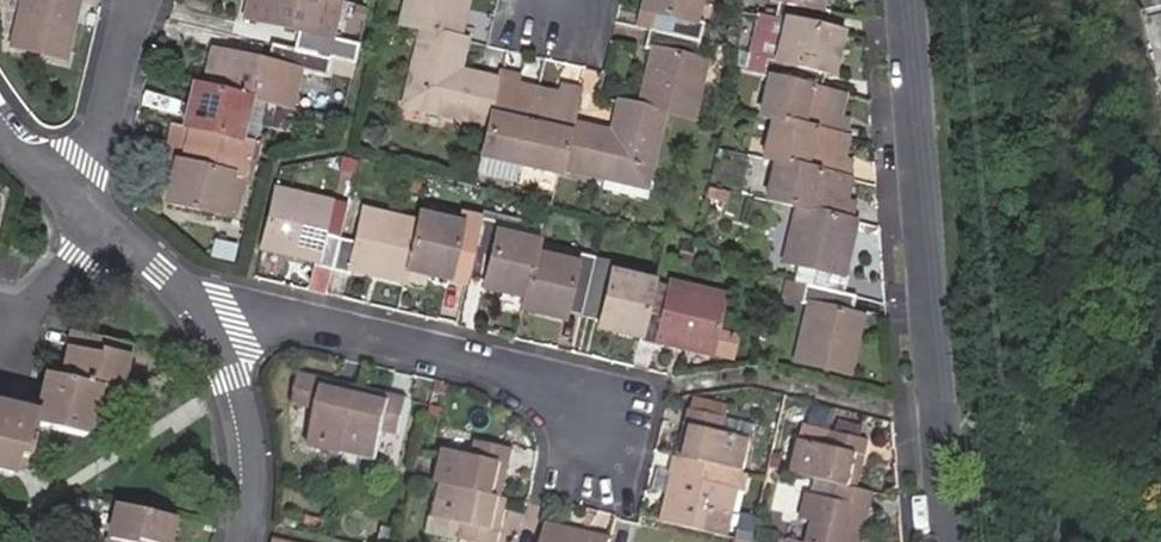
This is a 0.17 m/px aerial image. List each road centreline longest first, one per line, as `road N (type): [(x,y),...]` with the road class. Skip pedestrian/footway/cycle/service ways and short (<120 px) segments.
road 1 (residential): [(901,0),(939,541)]
road 2 (residential): [(220,345),(284,319),(648,411)]
road 3 (residential): [(73,201),(130,0)]
road 4 (residential): [(220,345),(159,275),(73,201)]
road 5 (residential): [(250,541),(243,426),(220,345)]

